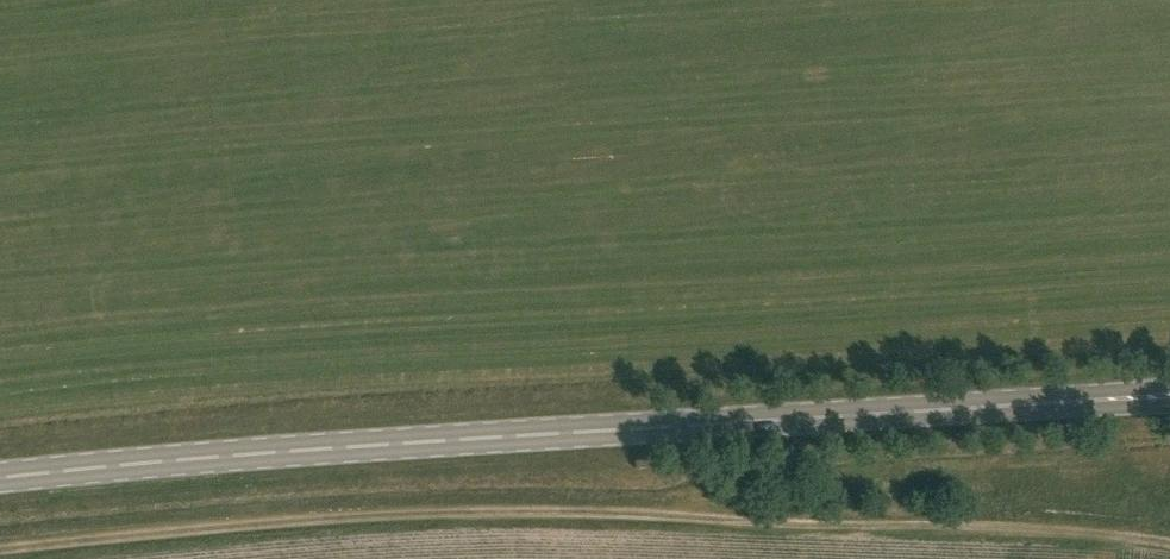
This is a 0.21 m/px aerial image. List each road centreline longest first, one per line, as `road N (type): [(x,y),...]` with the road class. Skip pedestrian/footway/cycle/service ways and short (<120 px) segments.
road 1 (track): [(0,554),(366,515),(1015,529),(1169,547)]
road 2 (primary): [(0,480),(132,464),(1169,399)]

